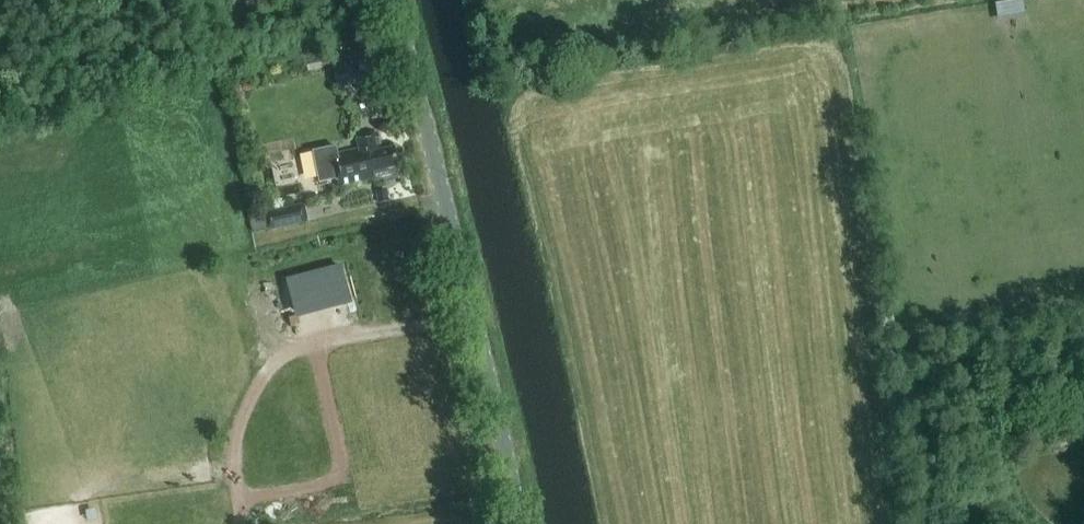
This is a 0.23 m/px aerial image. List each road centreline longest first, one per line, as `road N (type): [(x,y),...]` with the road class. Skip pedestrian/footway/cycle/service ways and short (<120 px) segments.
road 1 (unclassified): [(522,523),(394,0)]

